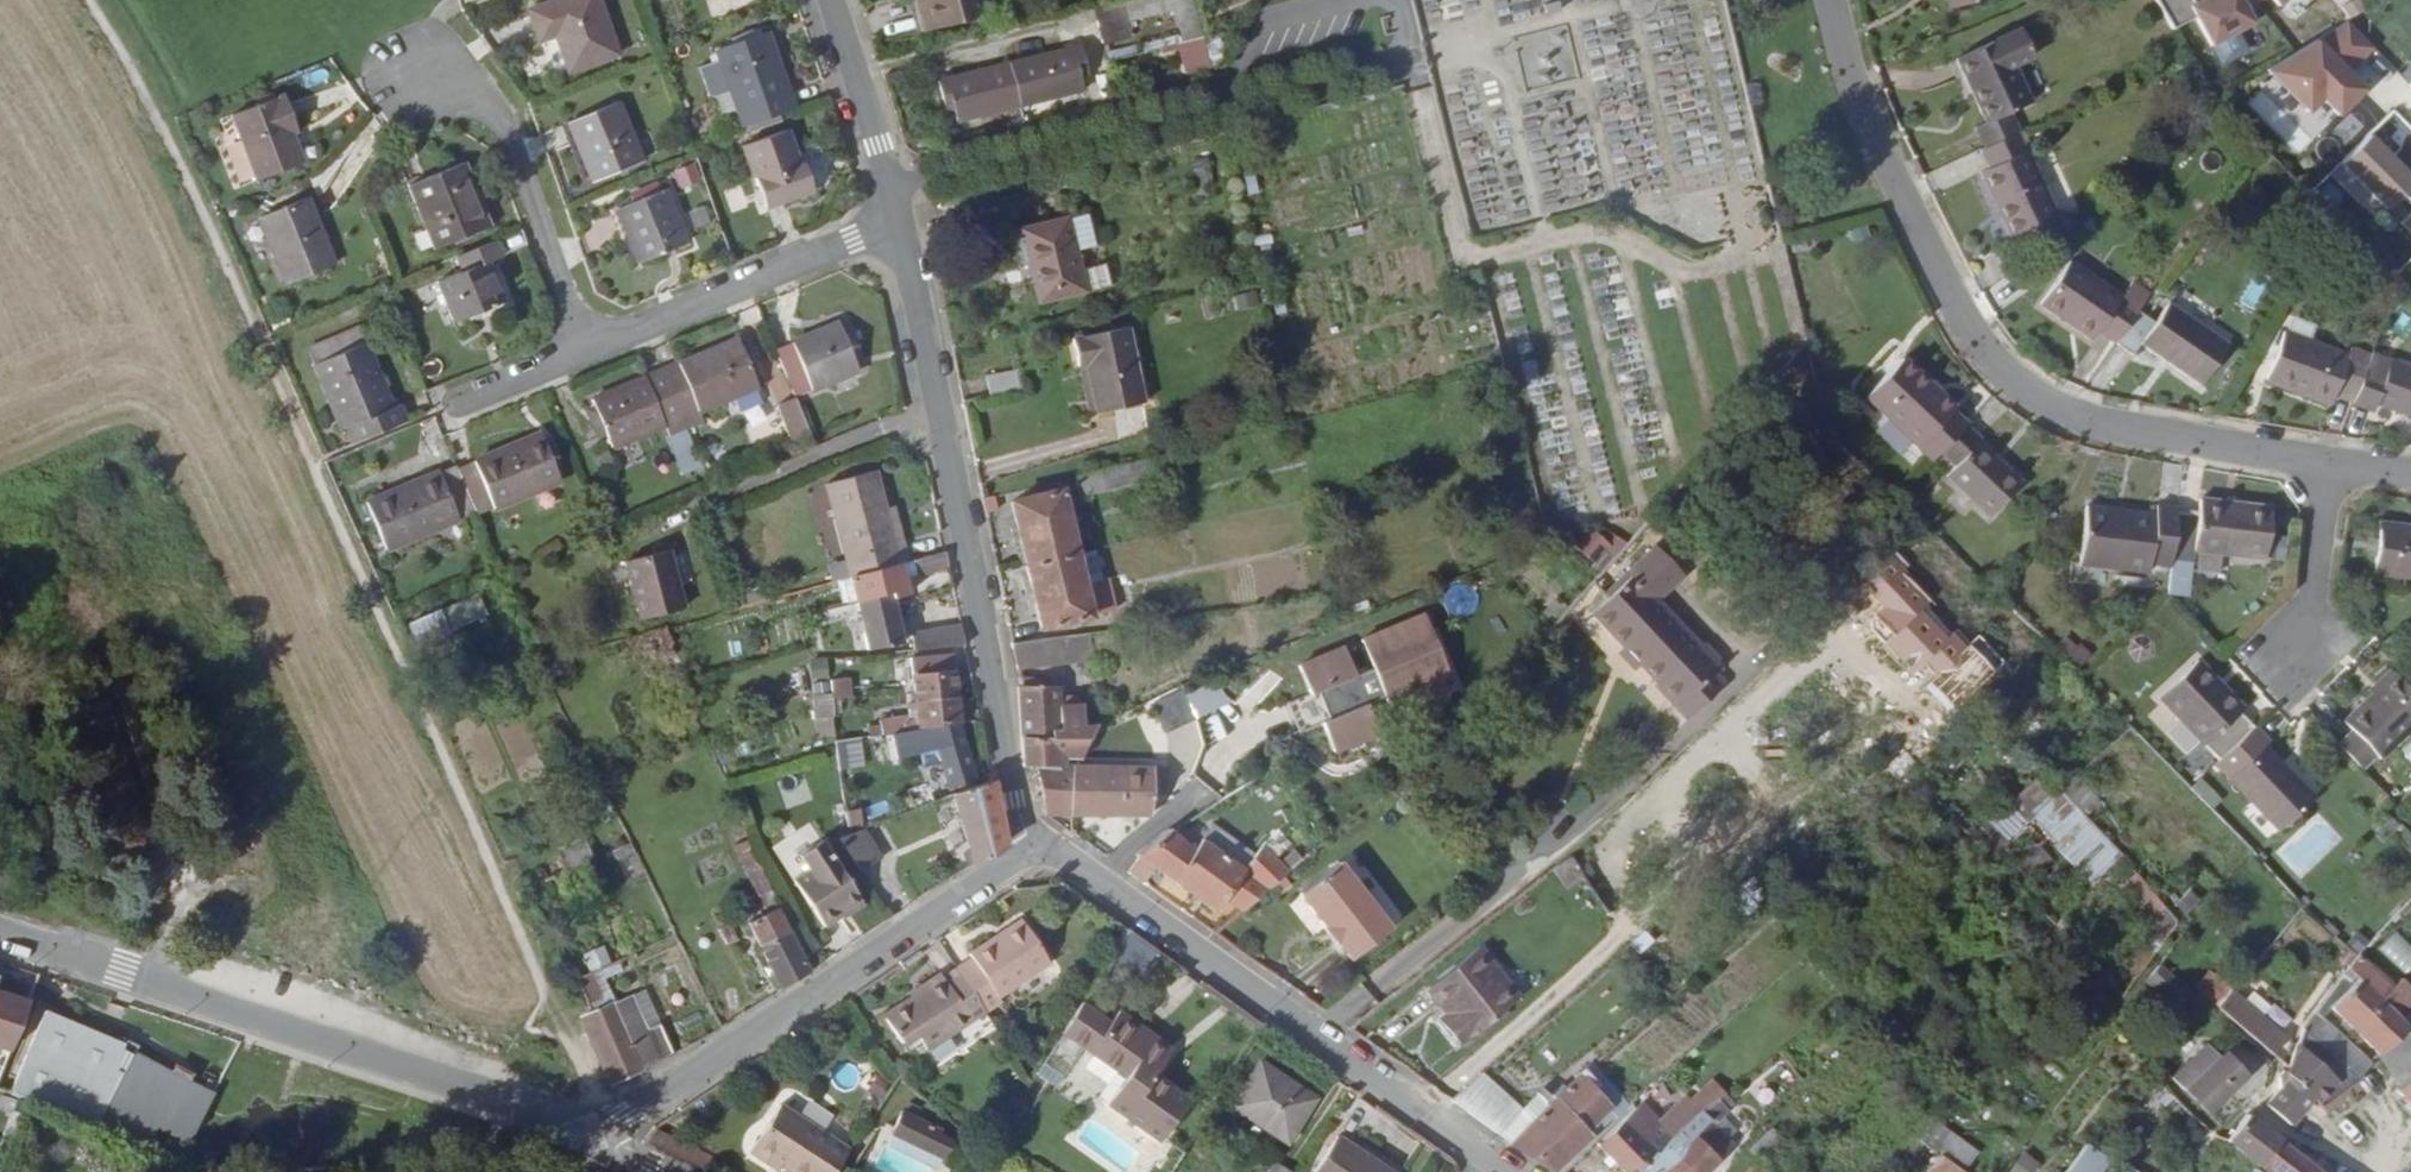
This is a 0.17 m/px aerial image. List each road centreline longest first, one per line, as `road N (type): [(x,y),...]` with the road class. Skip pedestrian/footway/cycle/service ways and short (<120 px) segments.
road 1 (track): [(599,1138),(378,615),(156,122),(84,0)]
road 2 (residential): [(2314,468),(2074,424),(2023,396),(1965,341),(1885,184),(1840,68),(1825,0)]
road 3 (residential): [(1031,853),(898,216)]
road 4 (residential): [(0,928),(599,1138)]
road 5 (residential): [(1031,853),(1068,855),(1507,1171)]
road 6 (residential): [(599,1138),(1031,853)]
road 7 (residential): [(1228,97),(890,181)]
road 8 (residential): [(425,64),(485,93),(518,126),(603,345)]
road 9 (residential): [(603,345),(898,216)]
road 10 (residential): [(1415,50),(1228,97)]
road 11 (residential): [(890,181),(834,0)]
road 12 (residential): [(2314,468),(2310,604),(2283,648)]
road 13 (residential): [(1350,0),(1270,19),(1228,97)]
road 14 (residential): [(451,411),(603,345)]

